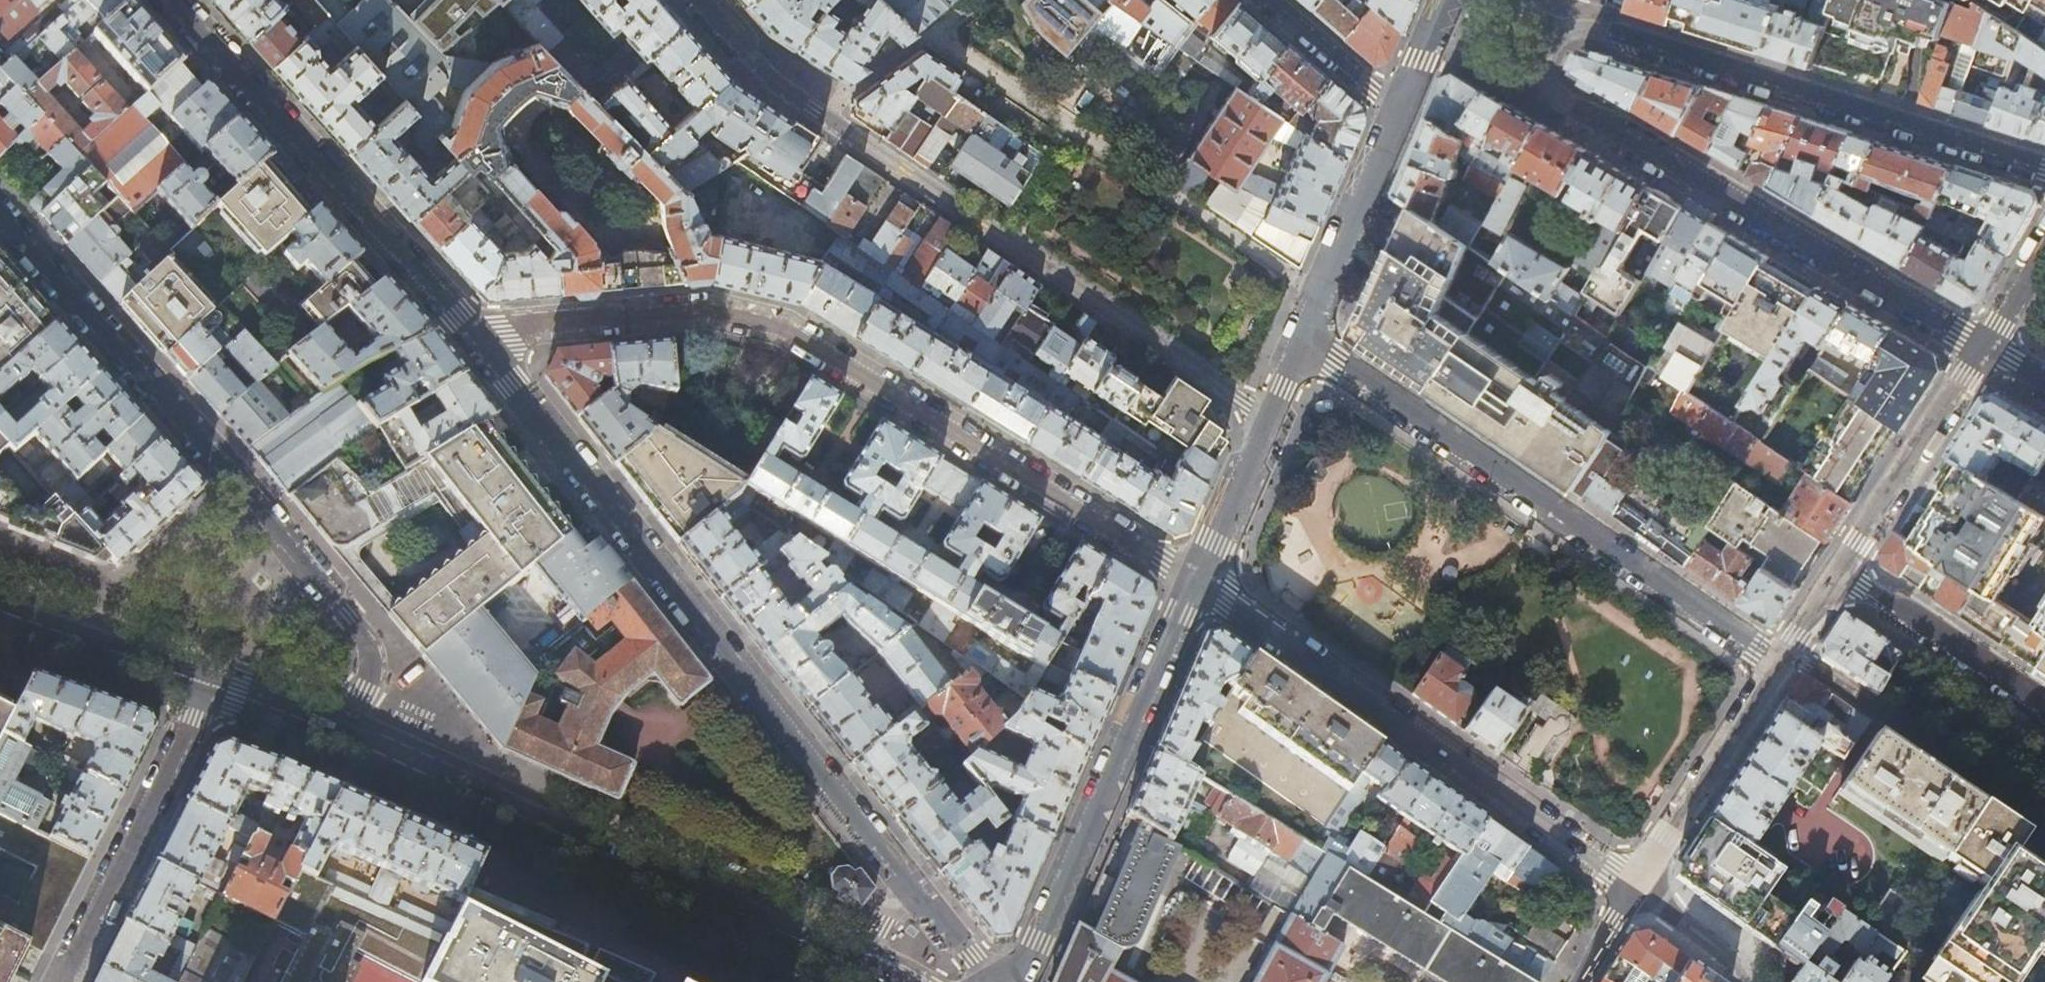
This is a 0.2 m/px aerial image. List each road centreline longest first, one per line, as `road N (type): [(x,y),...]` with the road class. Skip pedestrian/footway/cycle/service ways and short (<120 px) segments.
road 1 (residential): [(2044,169),(1587,26),(1548,46),(1544,78),(1557,97),(1984,349)]
road 2 (residential): [(981,981),(981,969),(478,334)]
road 3 (residential): [(478,334),(711,309),(749,317),(785,329),(1196,579)]
road 4 (residential): [(0,212),(368,628),(373,668),(335,733)]
road 5 (secondary): [(891,981),(335,733)]
road 6 (residential): [(1779,665),(1306,341)]
road 7 (residential): [(1273,419),(815,109)]
road 8 (residential): [(1196,579),(1637,888)]
road 9 (residential): [(1322,294),(932,33)]
road 10 (residential): [(478,334),(174,0)]
road 11 (residential): [(1012,981),(1040,942),(1196,579)]
road 12 (residential): [(210,683),(59,981)]
road 13 (residential): [(1789,651),(2044,823)]
road 14 (residential): [(1984,349),(1840,573)]
road 15 (residential): [(1779,665),(1637,888)]
road 16 (residential): [(2044,712),(1840,573)]
road 17 (secondary): [(210,683),(0,607)]
road 18 (residential): [(1322,294),(1398,113)]
road 19 (residential): [(1196,579),(1273,419)]
road 20 (residential): [(1270,0),(1398,113)]
road 21 (residential): [(815,109),(763,71),(701,0)]
road 22 (residential): [(932,33),(815,109)]
road 23 (secondary): [(335,733),(210,683)]
road 24 (residential): [(1398,113),(1450,0)]
road 25 (residential): [(2044,245),(1984,349)]

